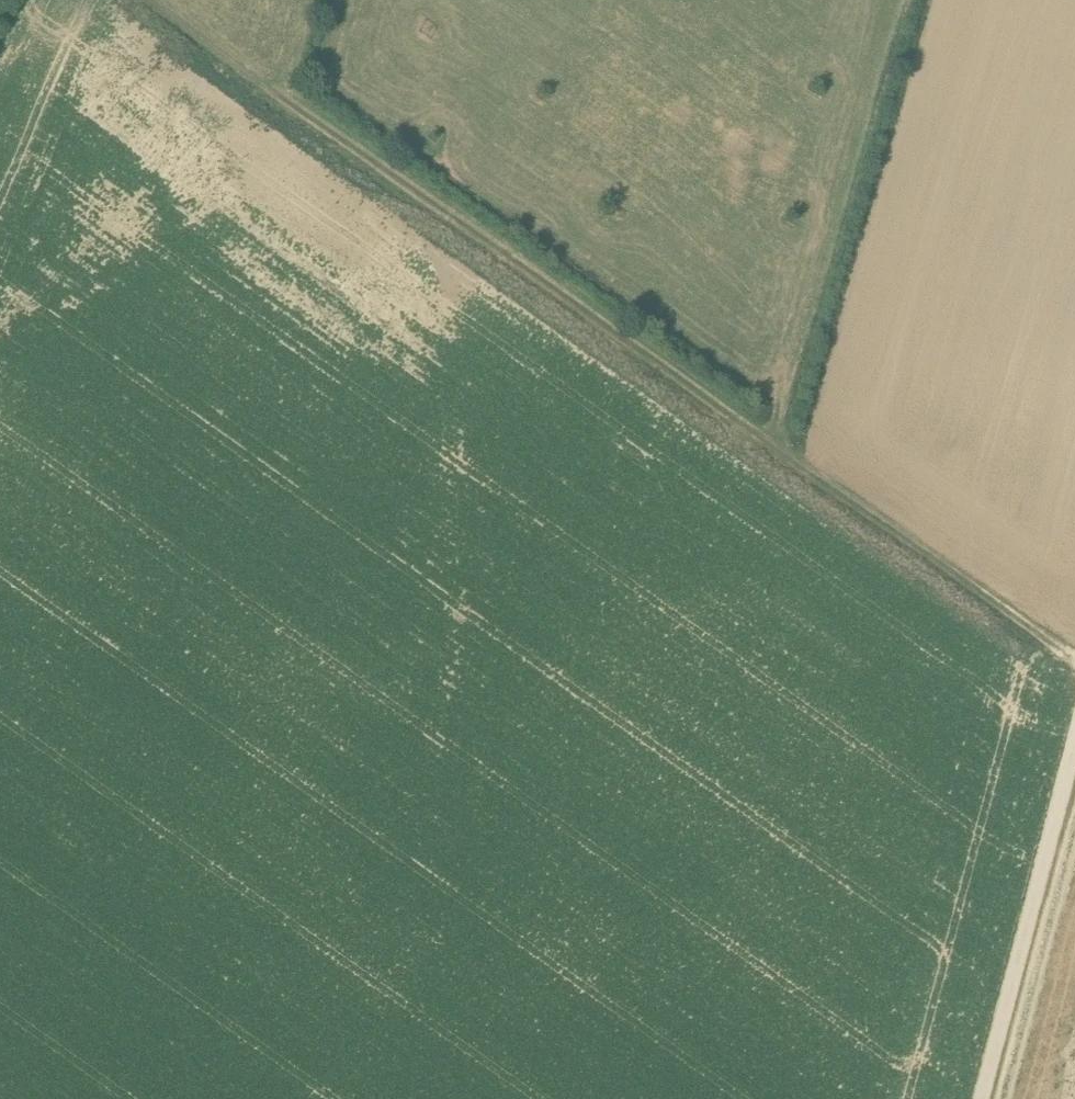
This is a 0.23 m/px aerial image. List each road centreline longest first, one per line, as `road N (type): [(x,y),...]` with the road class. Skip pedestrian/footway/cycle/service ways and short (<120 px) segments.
road 1 (track): [(986,1098),(1074,759)]

